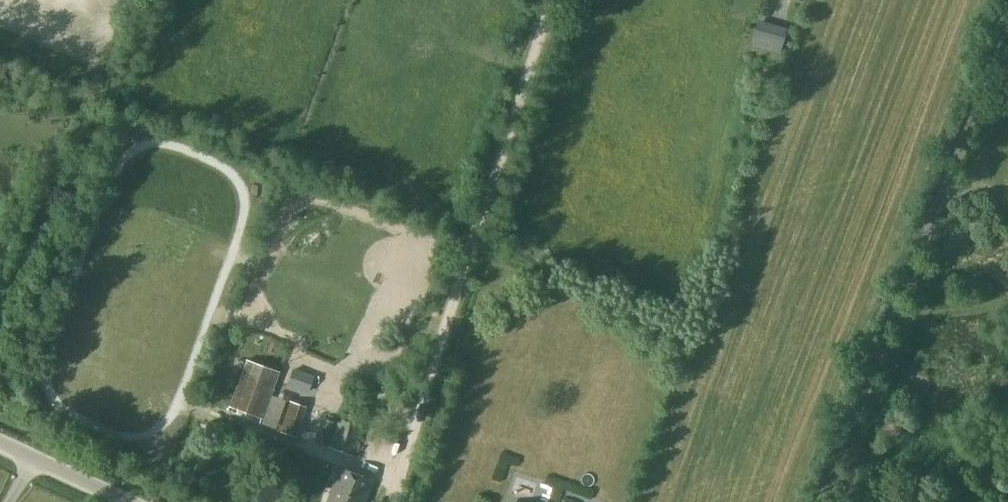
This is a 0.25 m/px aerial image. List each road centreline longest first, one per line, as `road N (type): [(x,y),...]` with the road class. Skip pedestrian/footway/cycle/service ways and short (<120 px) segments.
road 1 (track): [(551,0),(390,501)]
road 2 (track): [(825,501),(1007,15)]
road 3 (unclassified): [(127,501),(0,441)]

